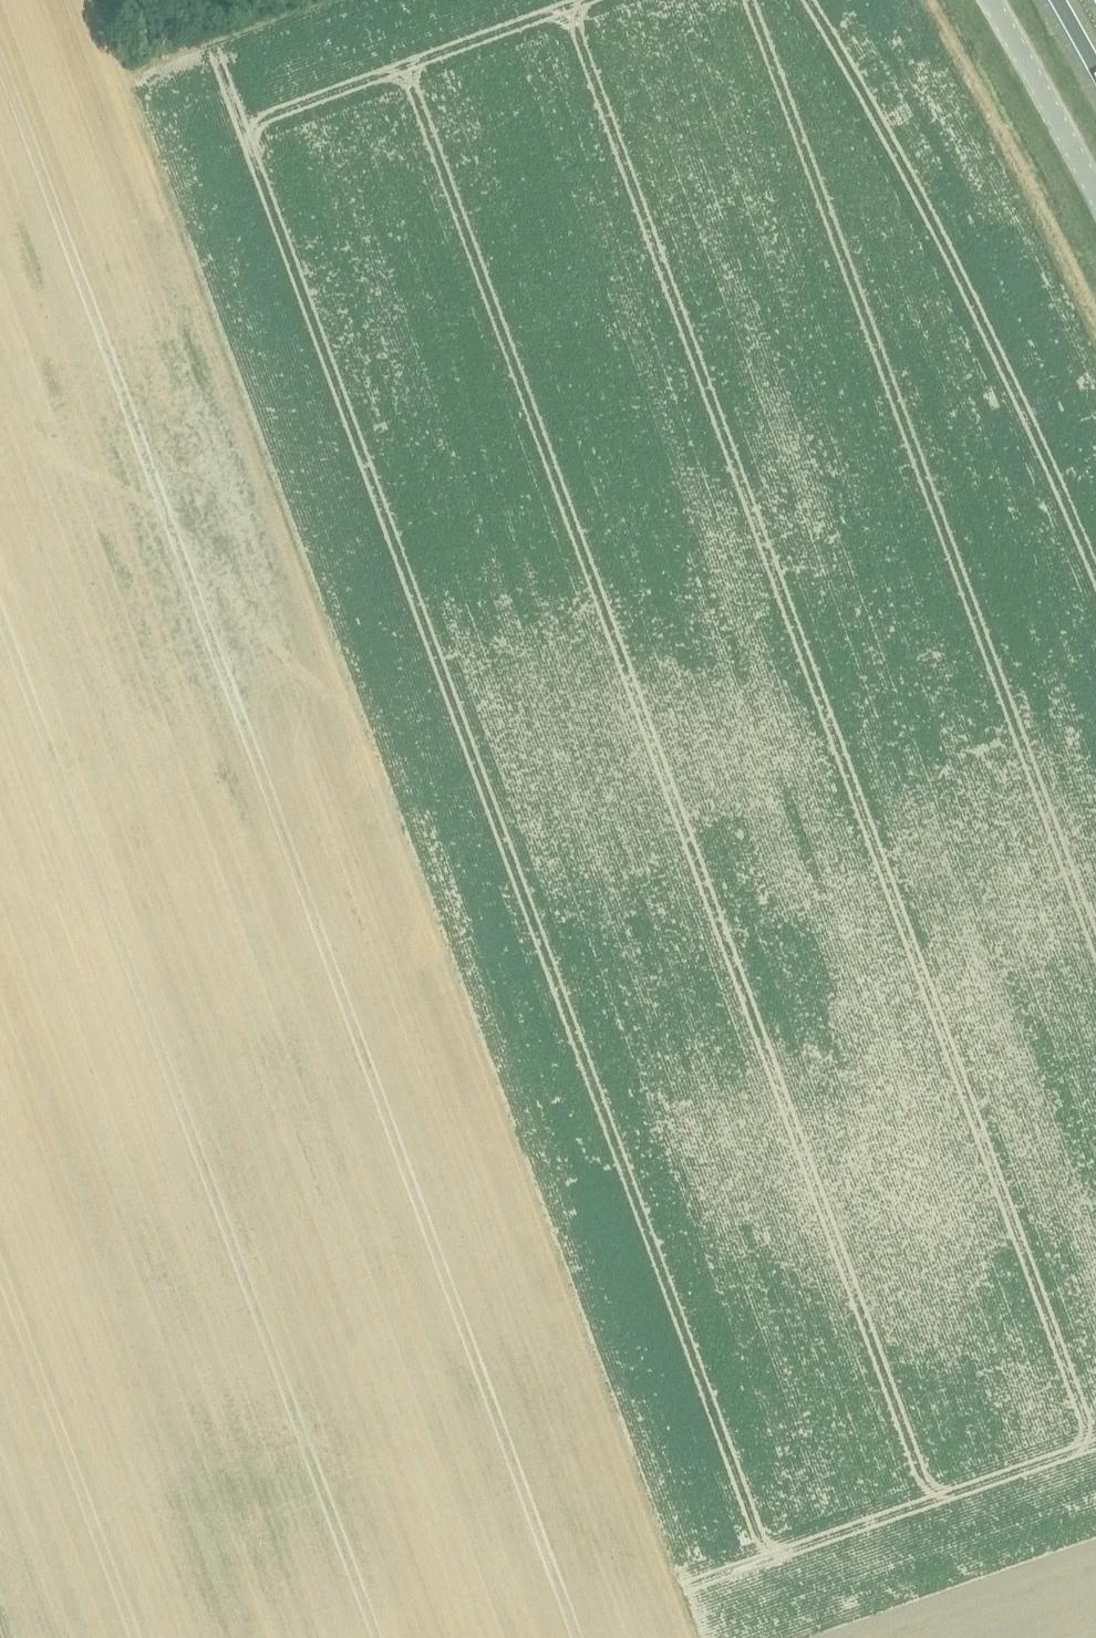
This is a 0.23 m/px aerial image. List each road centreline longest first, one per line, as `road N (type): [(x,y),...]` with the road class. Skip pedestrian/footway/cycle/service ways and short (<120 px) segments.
road 1 (unclassified): [(989,0),(1095,198)]

